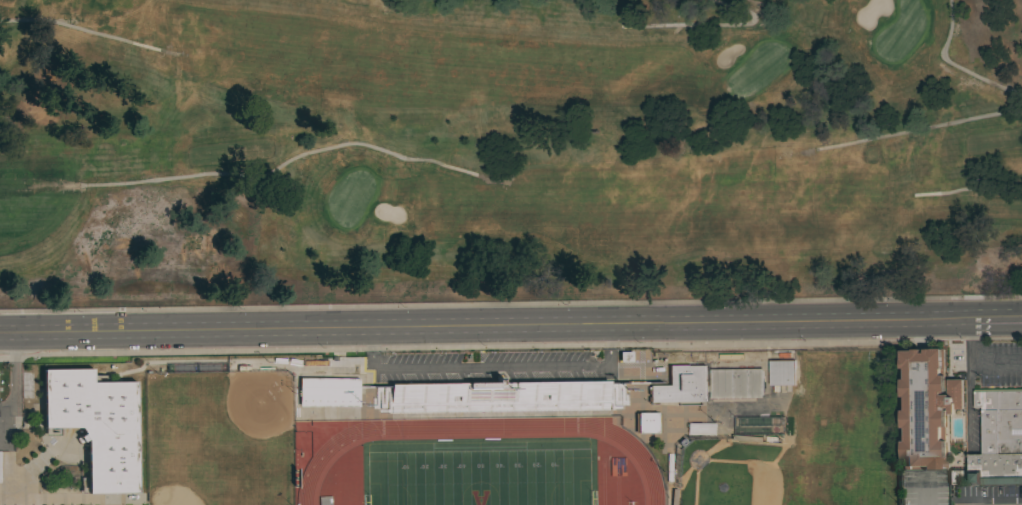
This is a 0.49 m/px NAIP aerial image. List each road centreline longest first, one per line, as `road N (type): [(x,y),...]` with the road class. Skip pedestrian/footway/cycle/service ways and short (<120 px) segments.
road 1 (secondary): [(978,321),(0,331)]

